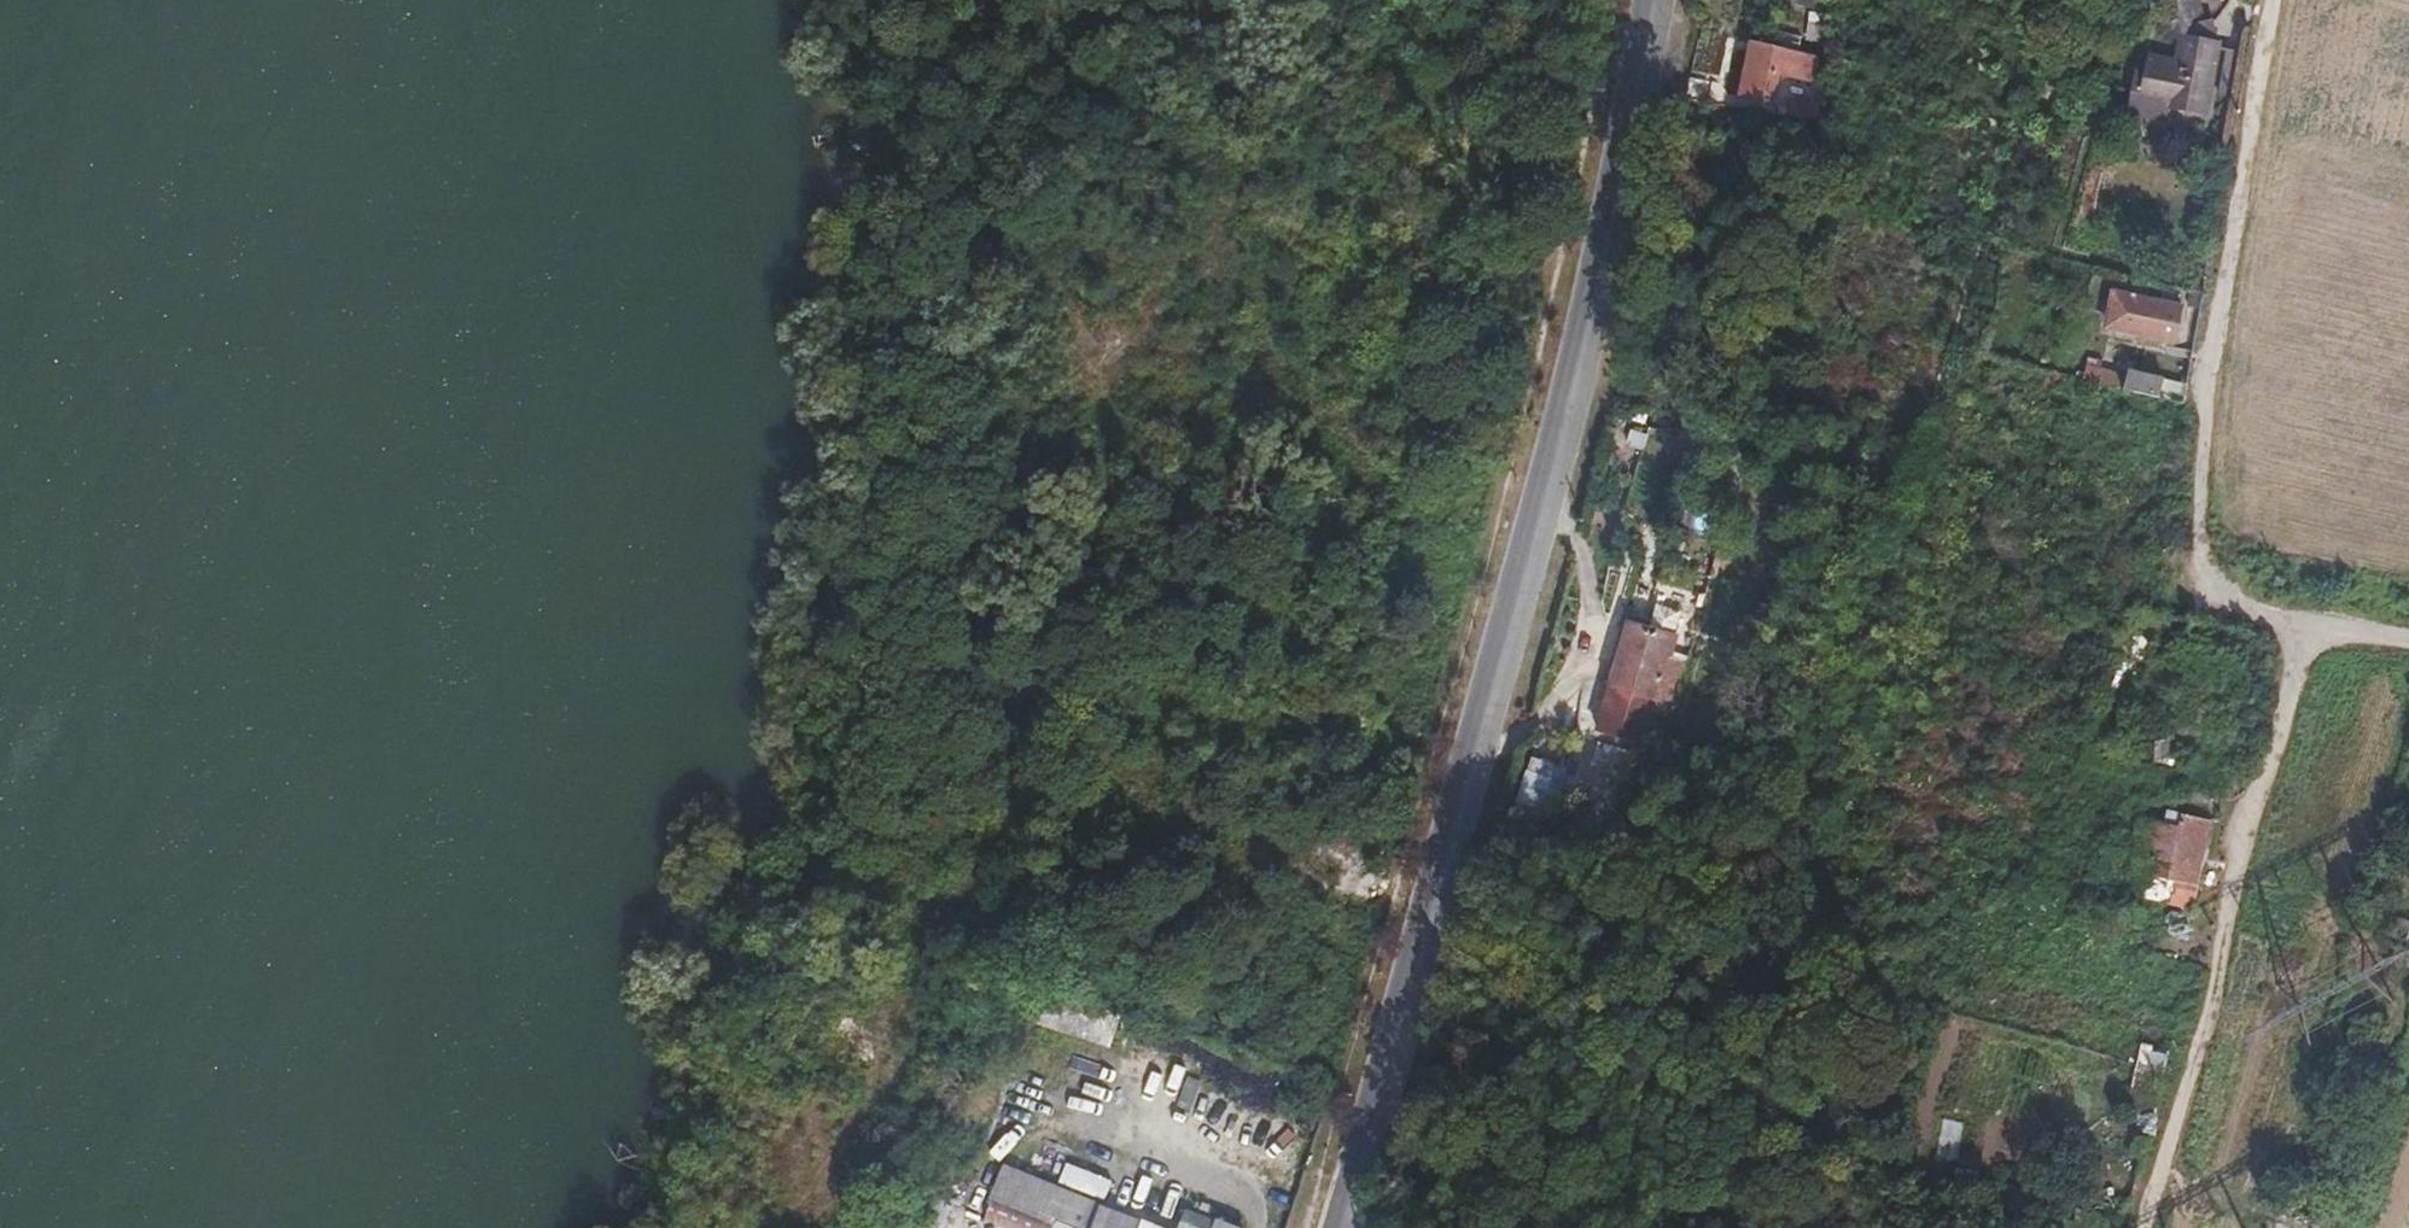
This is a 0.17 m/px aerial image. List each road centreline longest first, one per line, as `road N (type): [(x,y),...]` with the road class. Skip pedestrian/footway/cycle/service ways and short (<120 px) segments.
road 1 (track): [(2142,1227),(2301,628),(2215,590),(2196,571),(2250,114),(2272,0)]
road 2 (tertiary): [(1651,0),(1575,374),(1339,1227)]

